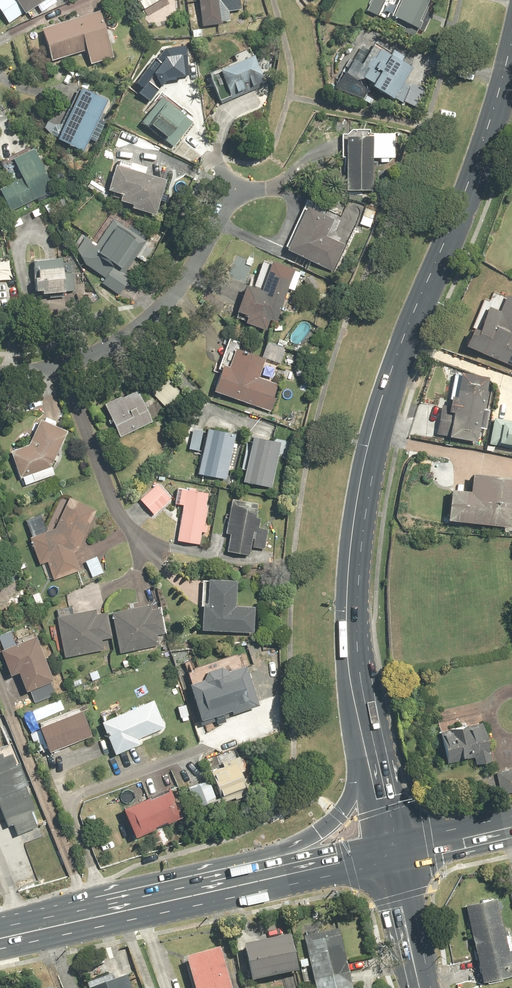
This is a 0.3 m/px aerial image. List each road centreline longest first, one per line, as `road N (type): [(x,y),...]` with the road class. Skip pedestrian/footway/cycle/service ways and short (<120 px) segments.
road 1 (secondary): [(358,693),(358,545),(379,428),(511,47)]
road 2 (residential): [(0,375),(65,366),(141,327),(186,279),(233,197)]
road 3 (secondary): [(46,925),(274,877)]
road 4 (secondary): [(274,877),(349,797),(358,693)]
road 5 (secondary): [(391,850),(358,693)]
road 6 (secondary): [(421,987),(391,850)]
road 7 (secondary): [(391,850),(511,826)]

